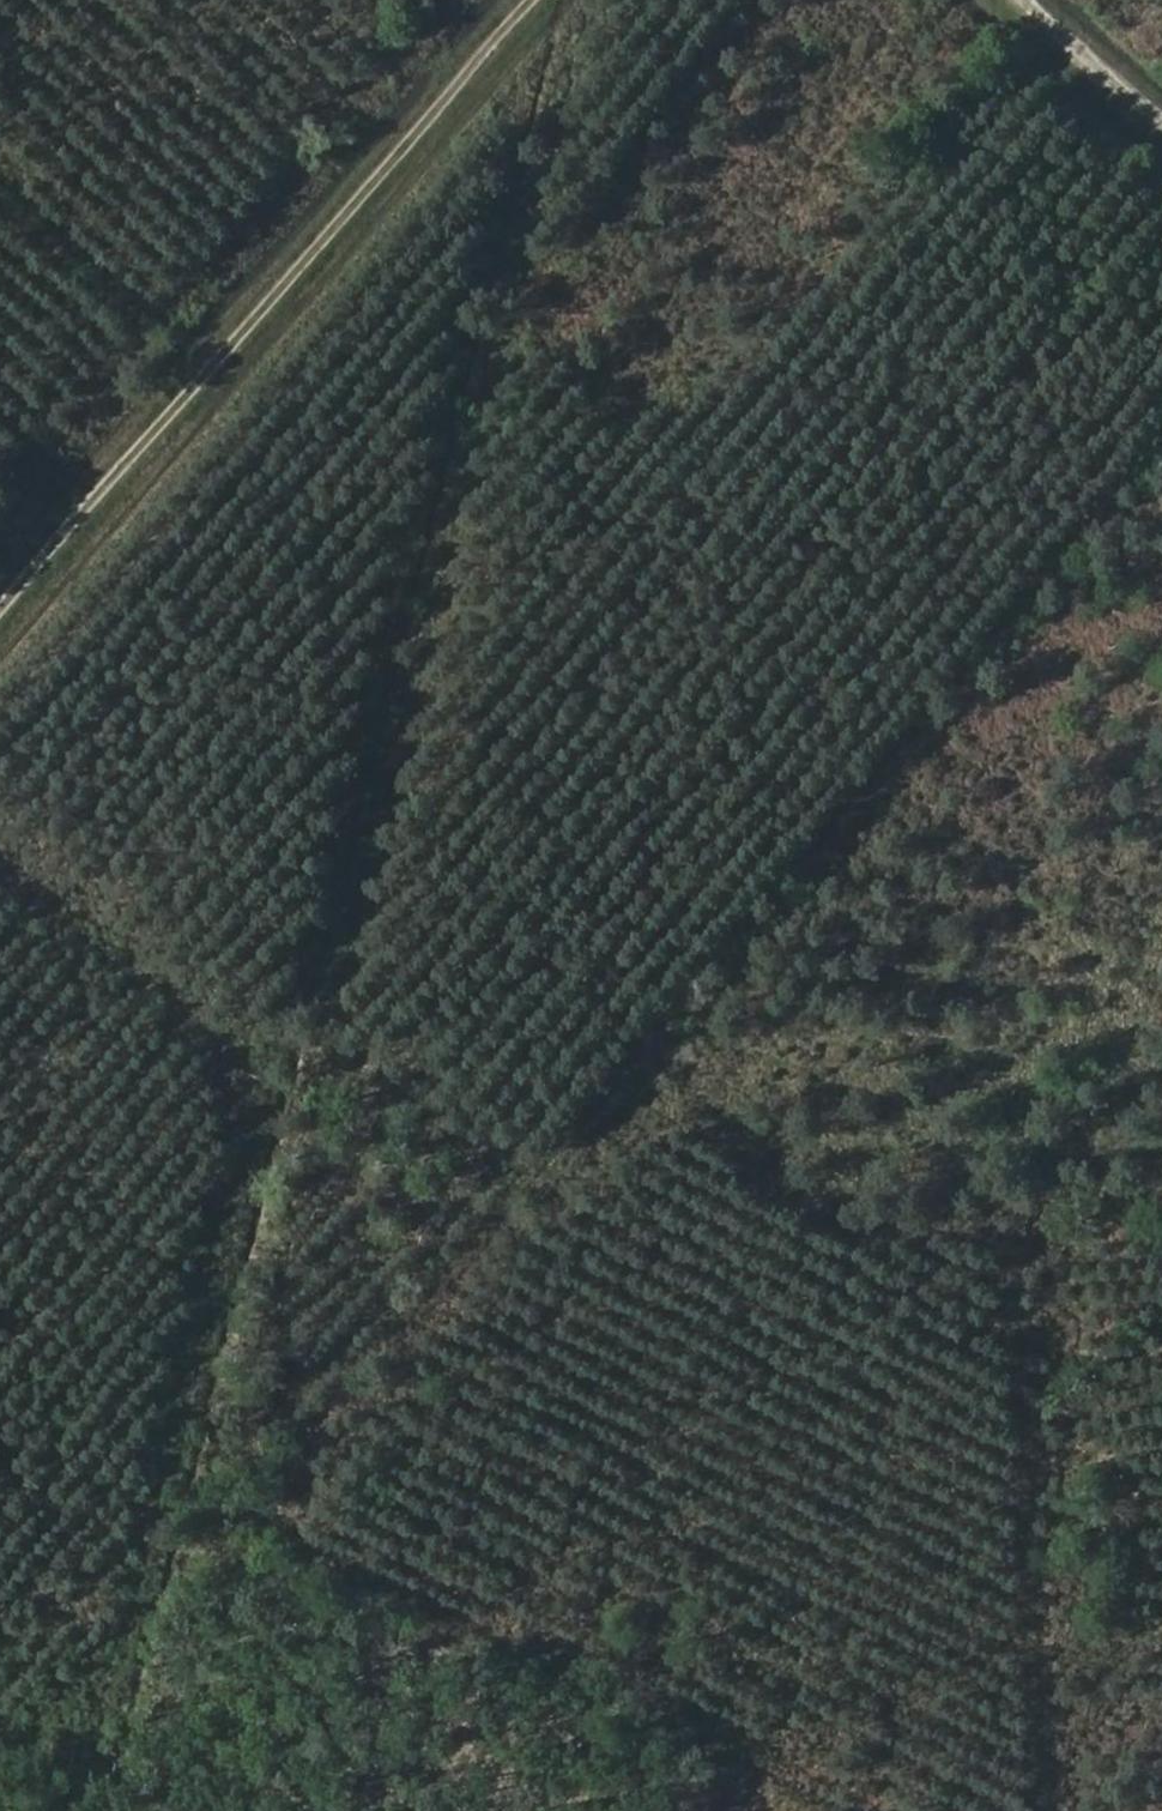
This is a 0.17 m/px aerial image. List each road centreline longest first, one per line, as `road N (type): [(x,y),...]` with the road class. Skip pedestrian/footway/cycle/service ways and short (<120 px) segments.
road 1 (track): [(0,643),(541,0)]
road 2 (track): [(1011,0),(1161,130)]

